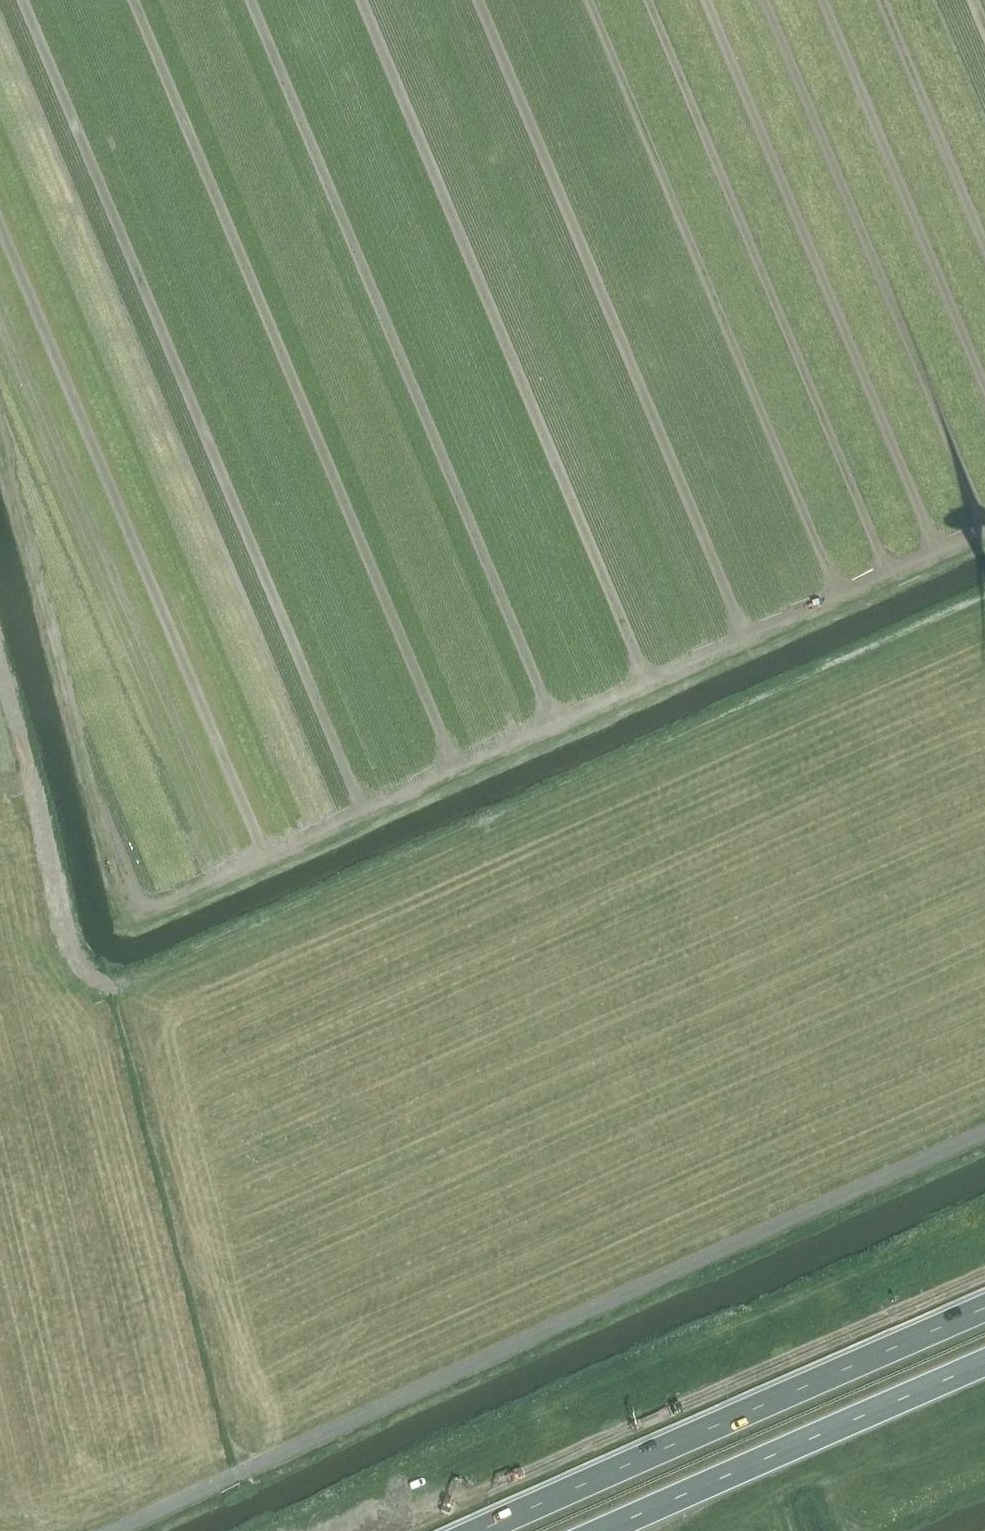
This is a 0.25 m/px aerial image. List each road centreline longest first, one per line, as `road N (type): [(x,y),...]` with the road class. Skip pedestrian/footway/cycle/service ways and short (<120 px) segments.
road 1 (track): [(113,1530),(984,1131)]
road 2 (trunk): [(984,1307),(480,1530)]
road 3 (trunk): [(599,1530),(984,1361)]

